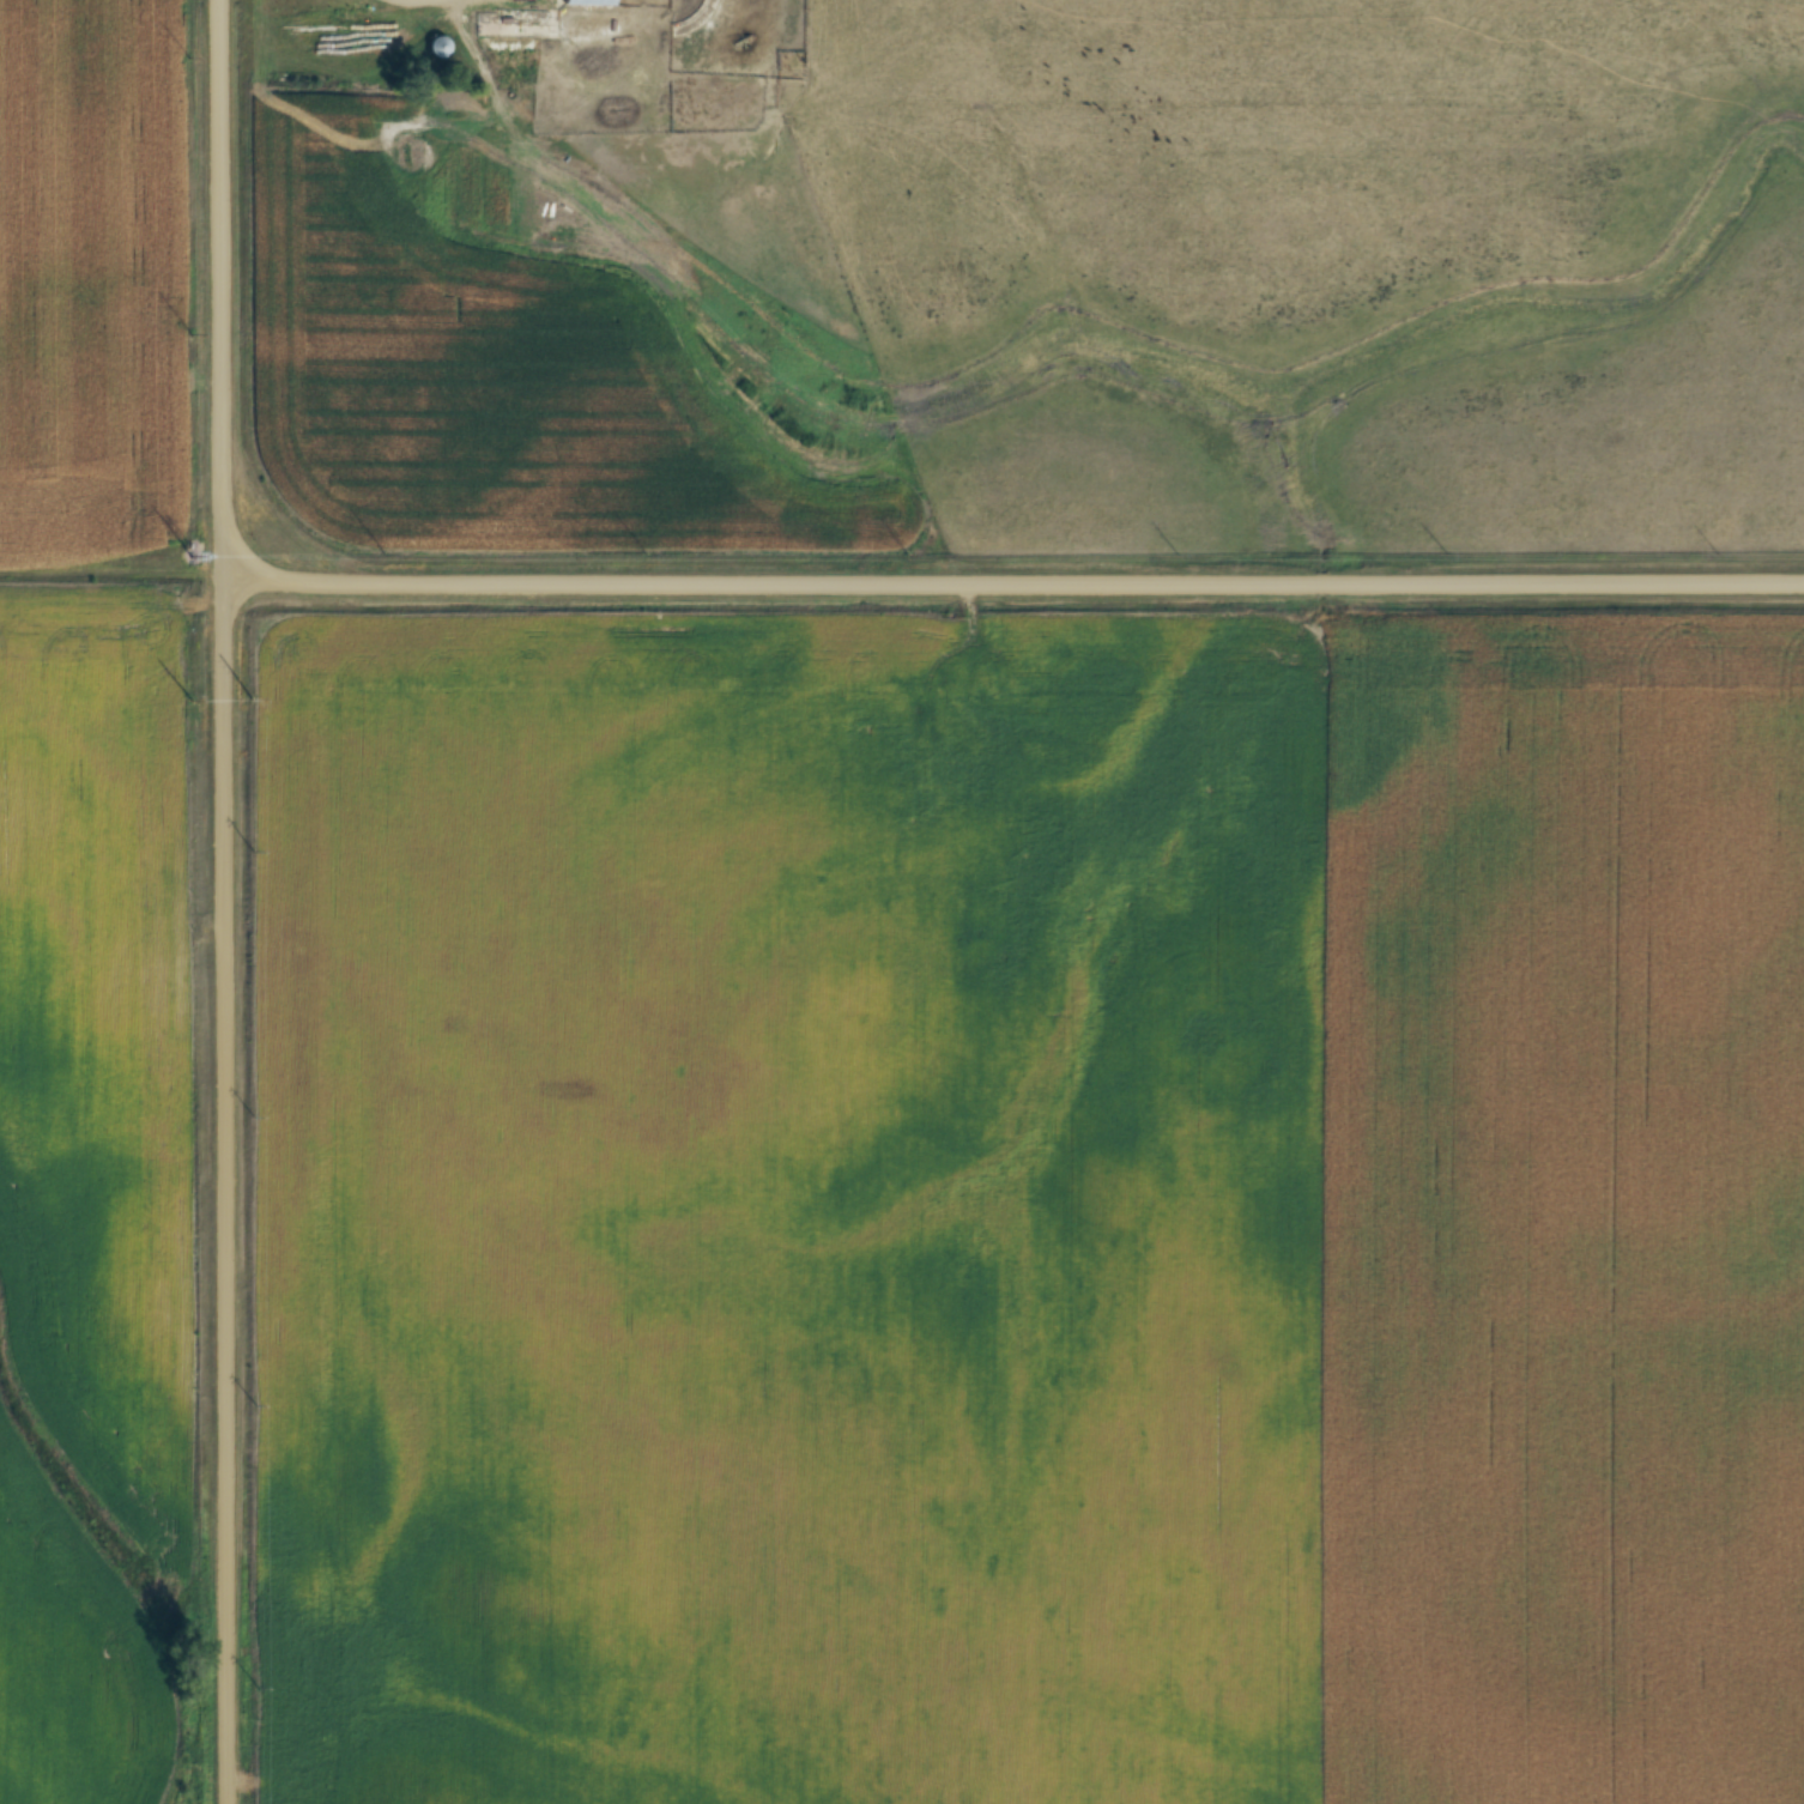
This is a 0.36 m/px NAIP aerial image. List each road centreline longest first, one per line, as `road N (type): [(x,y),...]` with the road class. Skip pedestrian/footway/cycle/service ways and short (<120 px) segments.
road 1 (residential): [(218,0),(228,1803)]
road 2 (residential): [(224,583),(1803,586)]

